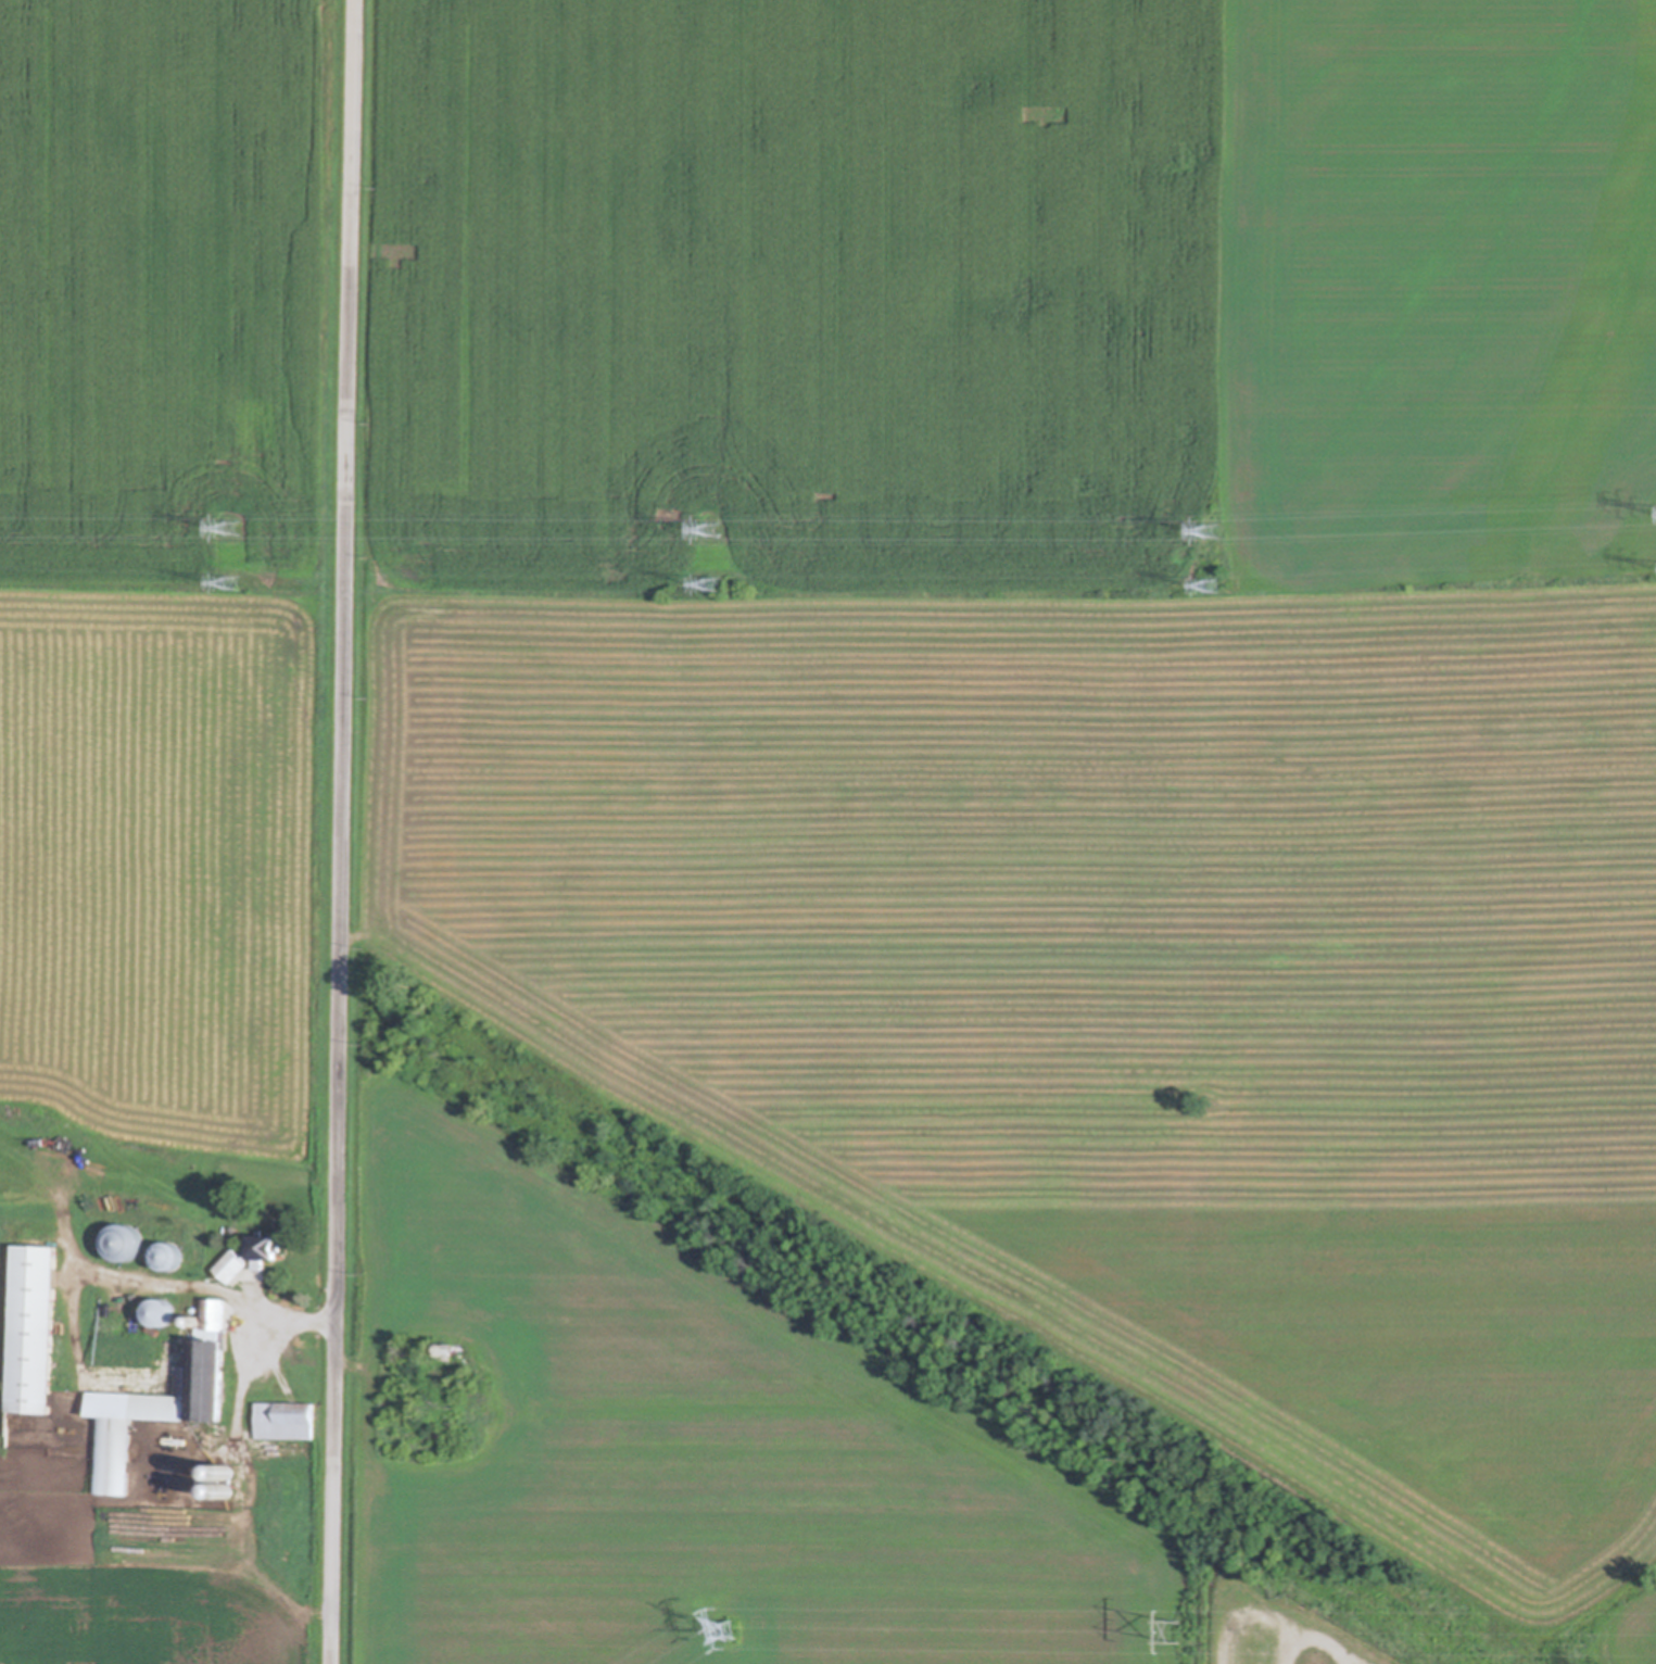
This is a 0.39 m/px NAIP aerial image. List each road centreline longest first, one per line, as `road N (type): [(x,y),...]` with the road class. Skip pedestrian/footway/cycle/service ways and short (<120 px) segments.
road 1 (residential): [(357,0),(334,1663)]

